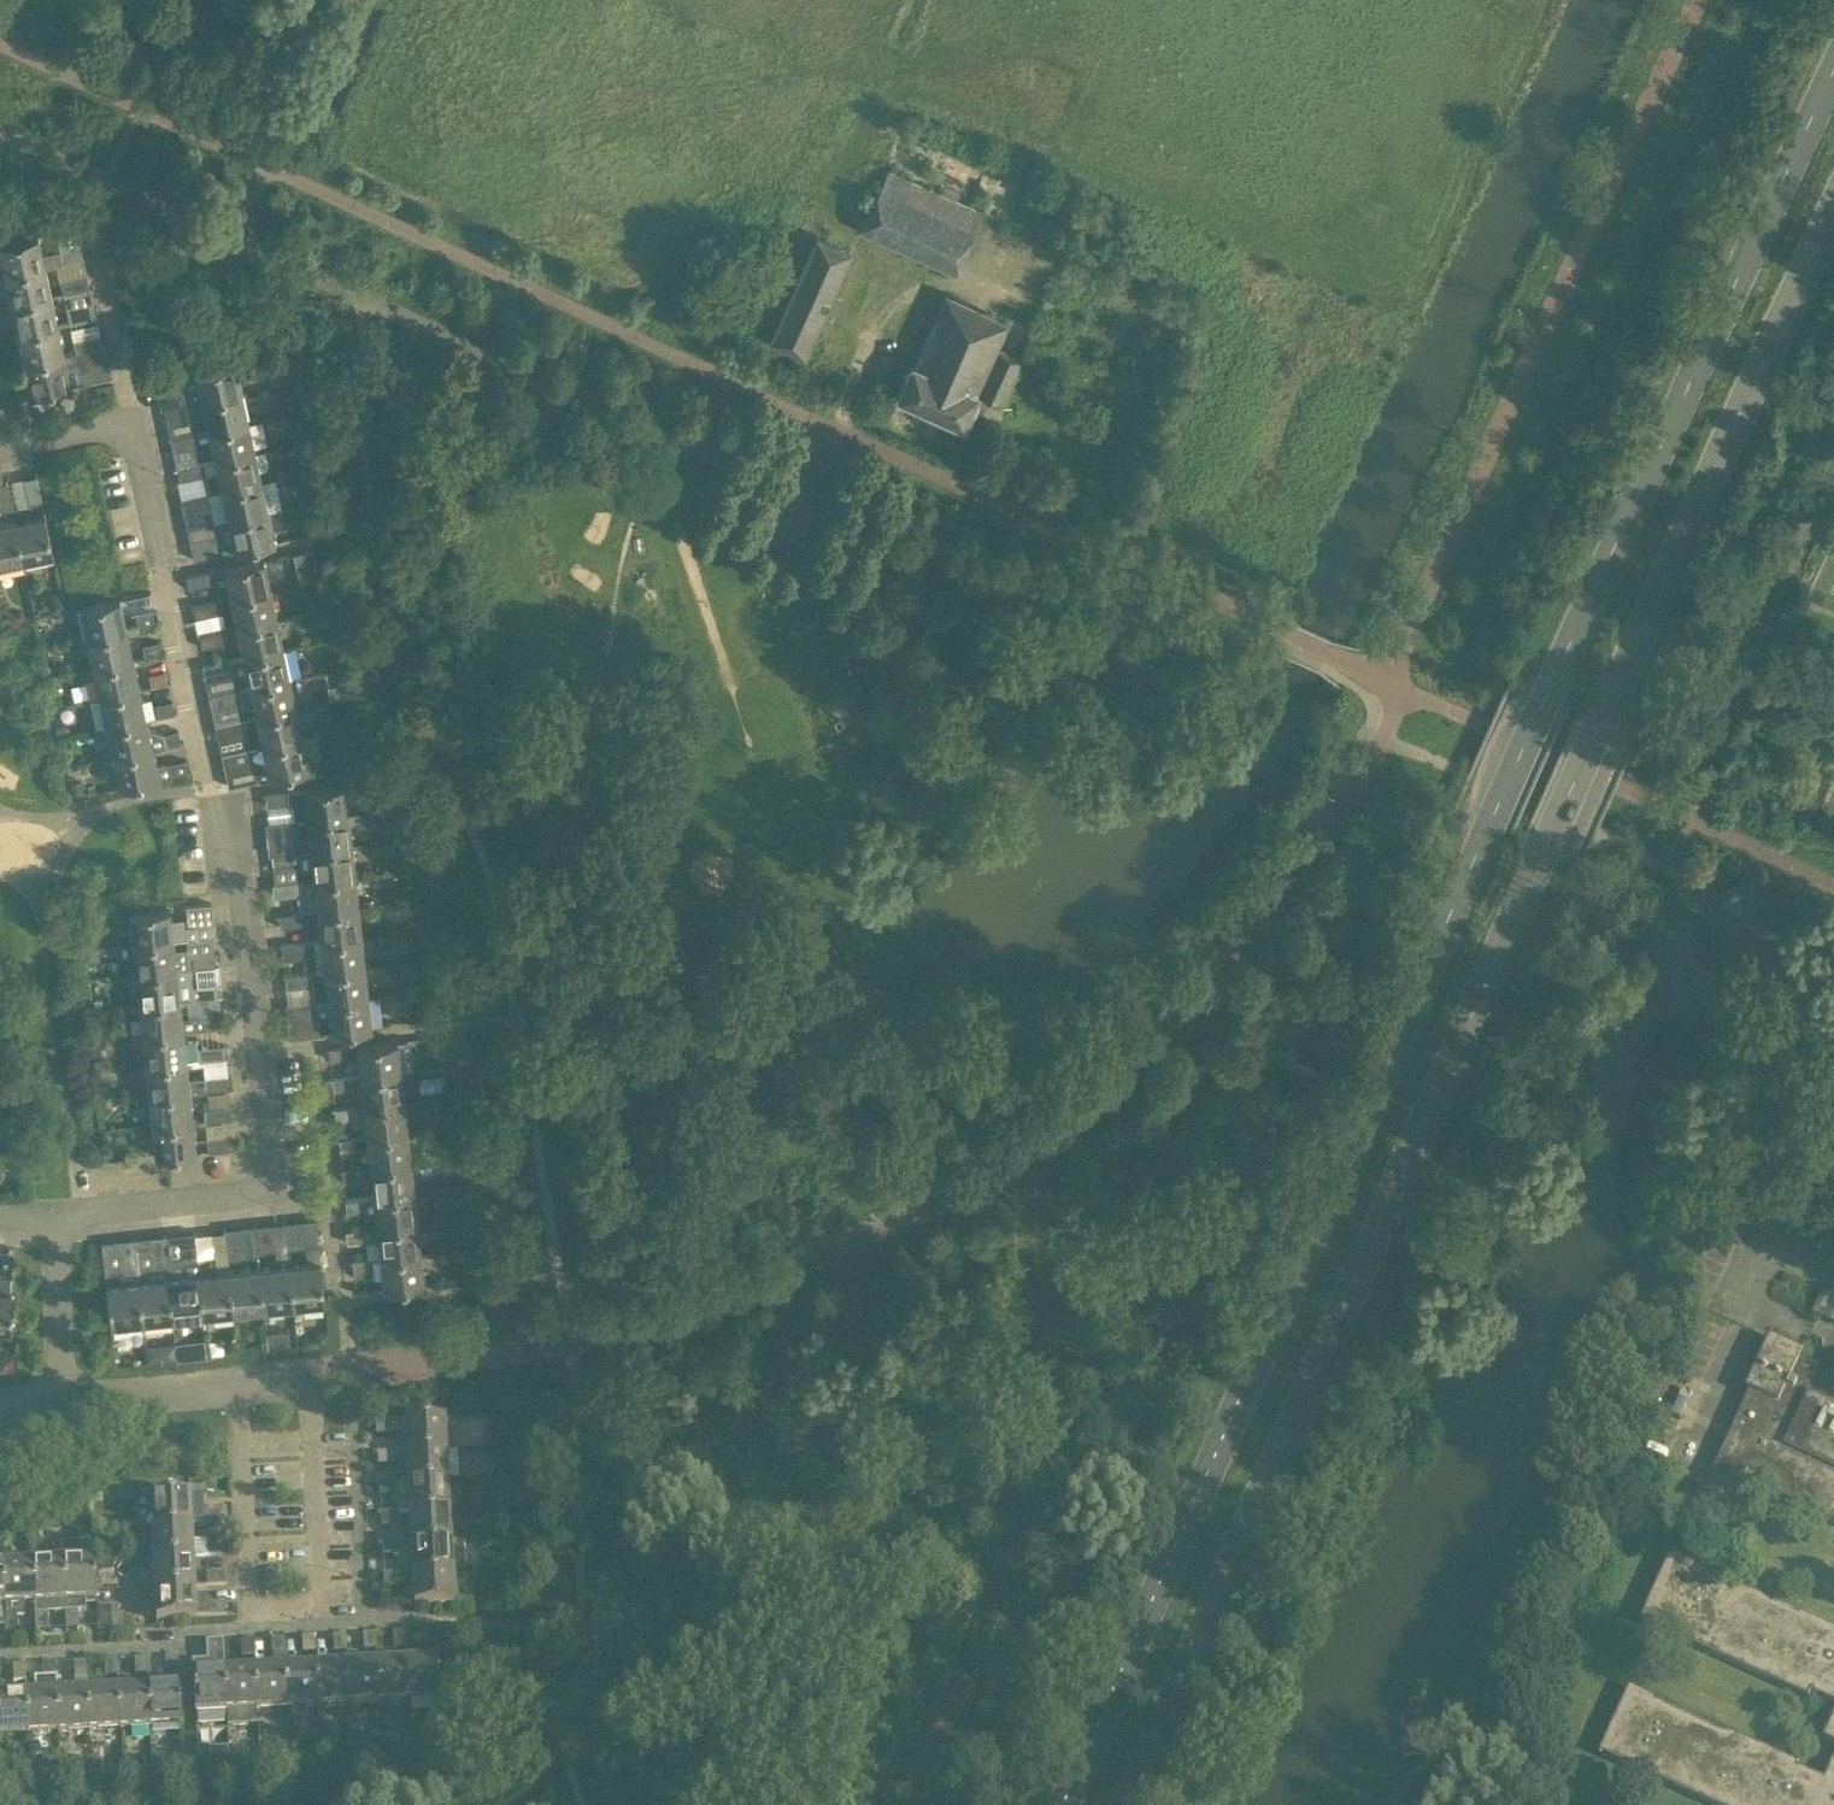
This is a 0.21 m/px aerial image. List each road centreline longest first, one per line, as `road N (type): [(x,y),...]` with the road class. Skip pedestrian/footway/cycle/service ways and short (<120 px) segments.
road 1 (secondary): [(1833,78),(1055,1804)]
road 2 (secondary): [(1125,1804),(1592,716),(1833,201)]
road 3 (residential): [(54,1215),(274,1191),(239,891),(215,816),(130,419)]
road 4 (residential): [(239,1386),(255,1625),(327,1621),(310,1376)]
road 5 (residential): [(310,1376),(511,1345)]
road 6 (residential): [(61,1401),(54,1215)]
road 7 (residential): [(61,1401),(239,1386)]
road 8 (residential): [(0,446),(130,419)]

